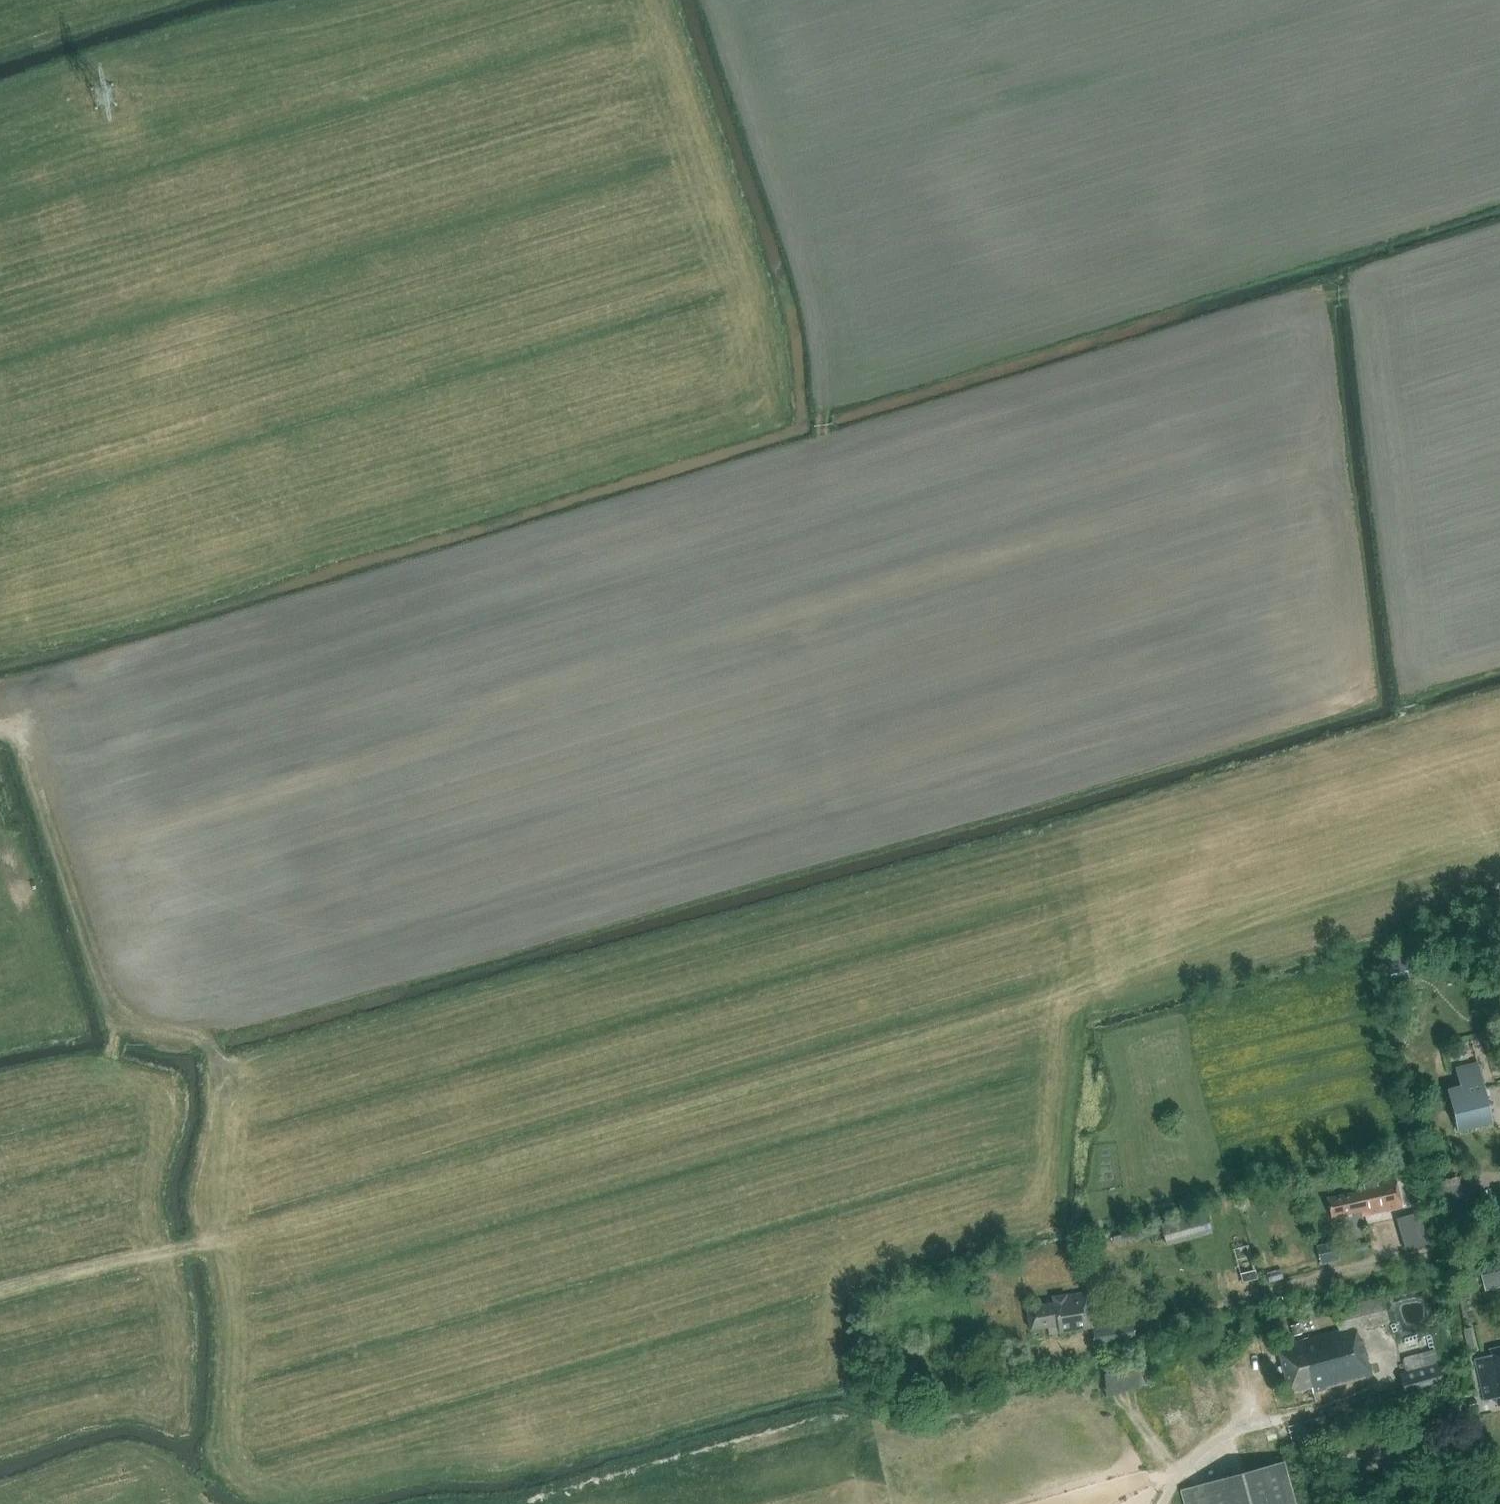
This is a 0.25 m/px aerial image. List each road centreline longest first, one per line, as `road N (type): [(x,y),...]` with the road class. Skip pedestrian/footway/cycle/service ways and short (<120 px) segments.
road 1 (track): [(1499,1237),(1173,1325)]

